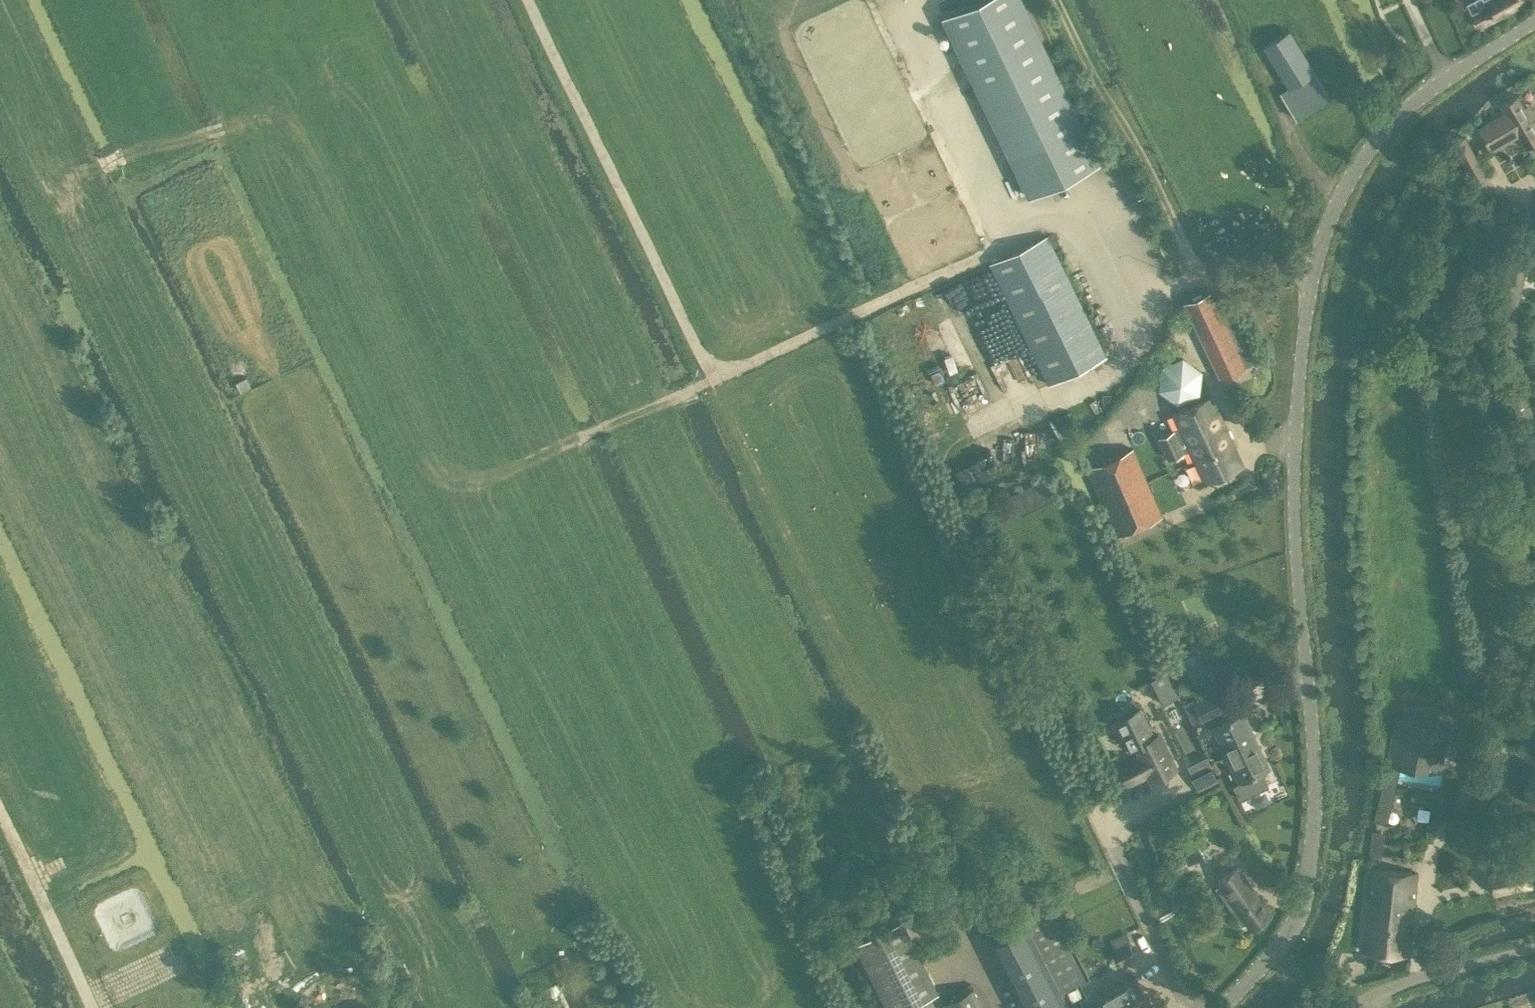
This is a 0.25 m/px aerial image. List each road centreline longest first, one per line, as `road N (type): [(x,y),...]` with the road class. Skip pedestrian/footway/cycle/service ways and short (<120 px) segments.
road 1 (unclassified): [(1221,1007),(1282,942),(1307,881),(1316,804),(1294,493),(1303,340),(1319,255),(1350,176),(1372,147),(1413,104),(1534,20)]
road 2 (track): [(1199,272),(1162,285),(1097,270),(1051,225),(728,373),(713,371),(528,0)]
road 3 (track): [(1059,0),(1115,111),(1162,181),(1199,272)]
road 4 (residential): [(1534,205),(1513,317),(1534,441)]
road 5 (track): [(96,1007),(0,811)]
road 6 (residential): [(1534,947),(1405,981),(1352,1007)]

